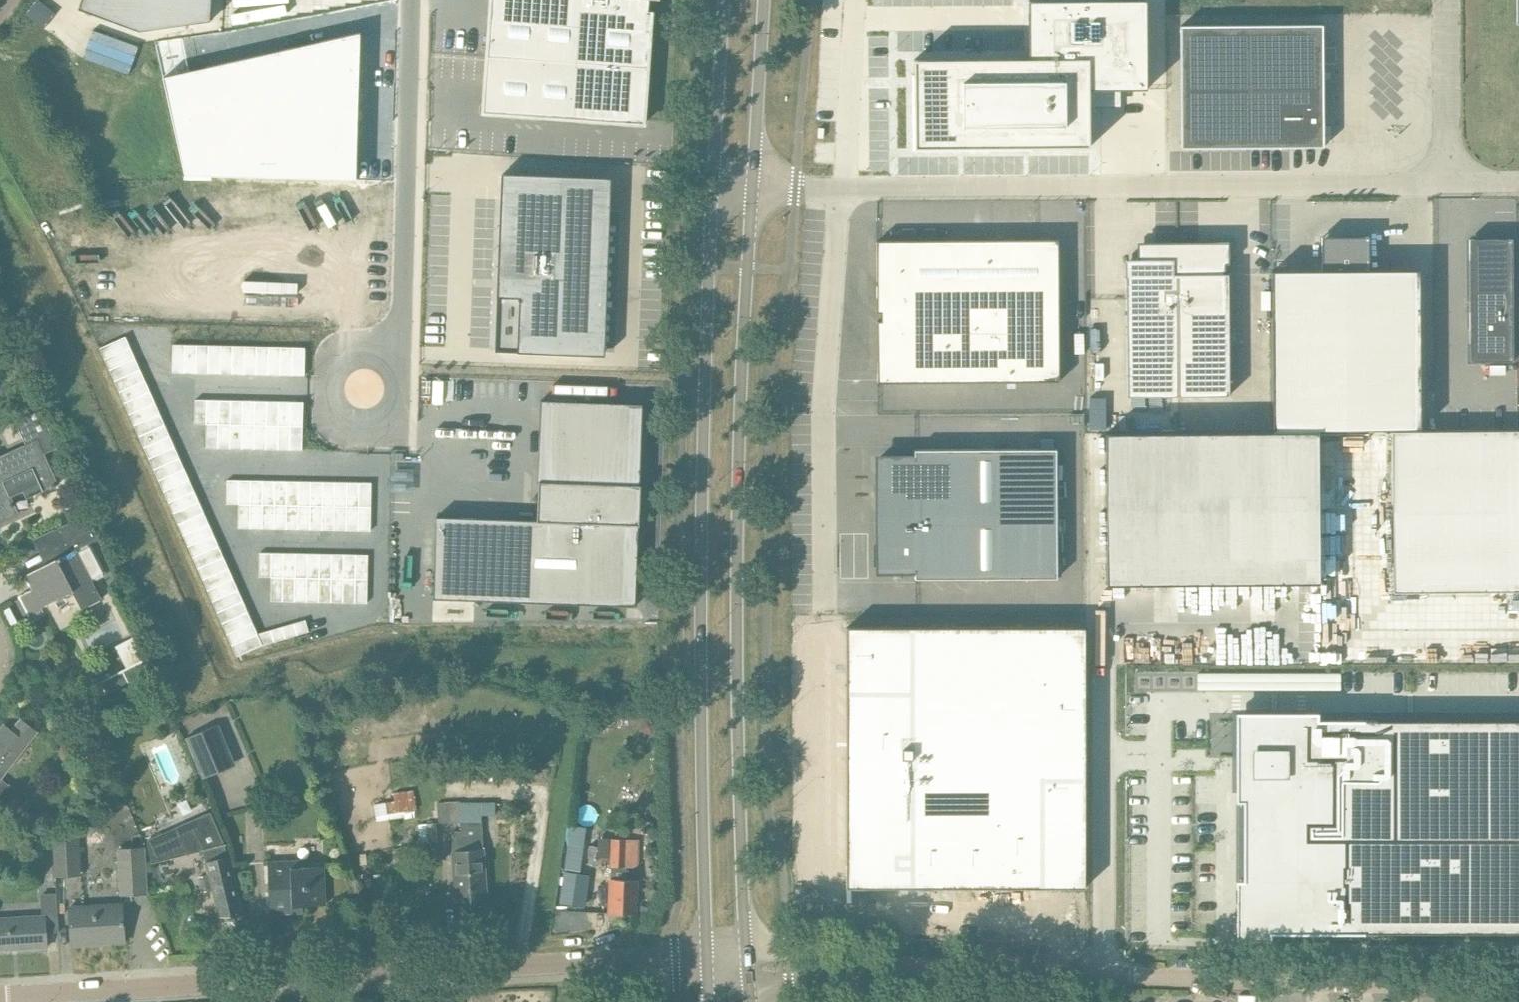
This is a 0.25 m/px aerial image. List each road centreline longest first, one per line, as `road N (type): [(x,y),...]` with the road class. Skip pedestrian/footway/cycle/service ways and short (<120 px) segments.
road 1 (tertiary): [(720,184),(703,959)]
road 2 (tertiary): [(749,949),(741,716),(752,186)]
road 3 (residential): [(0,998),(703,959)]
road 4 (unclassified): [(752,186),(1450,186)]
road 5 (unclassified): [(1518,987),(845,965)]
road 6 (unclassified): [(399,345),(410,0)]
road 7 (unclassified): [(399,345),(361,345),(342,354),(332,368),(339,417),(354,428),(381,429),(396,404),(398,354)]
road 8 (tertiary): [(752,186),(762,0)]
road 9 (unclassified): [(1449,0),(1450,186)]
road 10 (tertiary): [(728,0),(720,184)]

